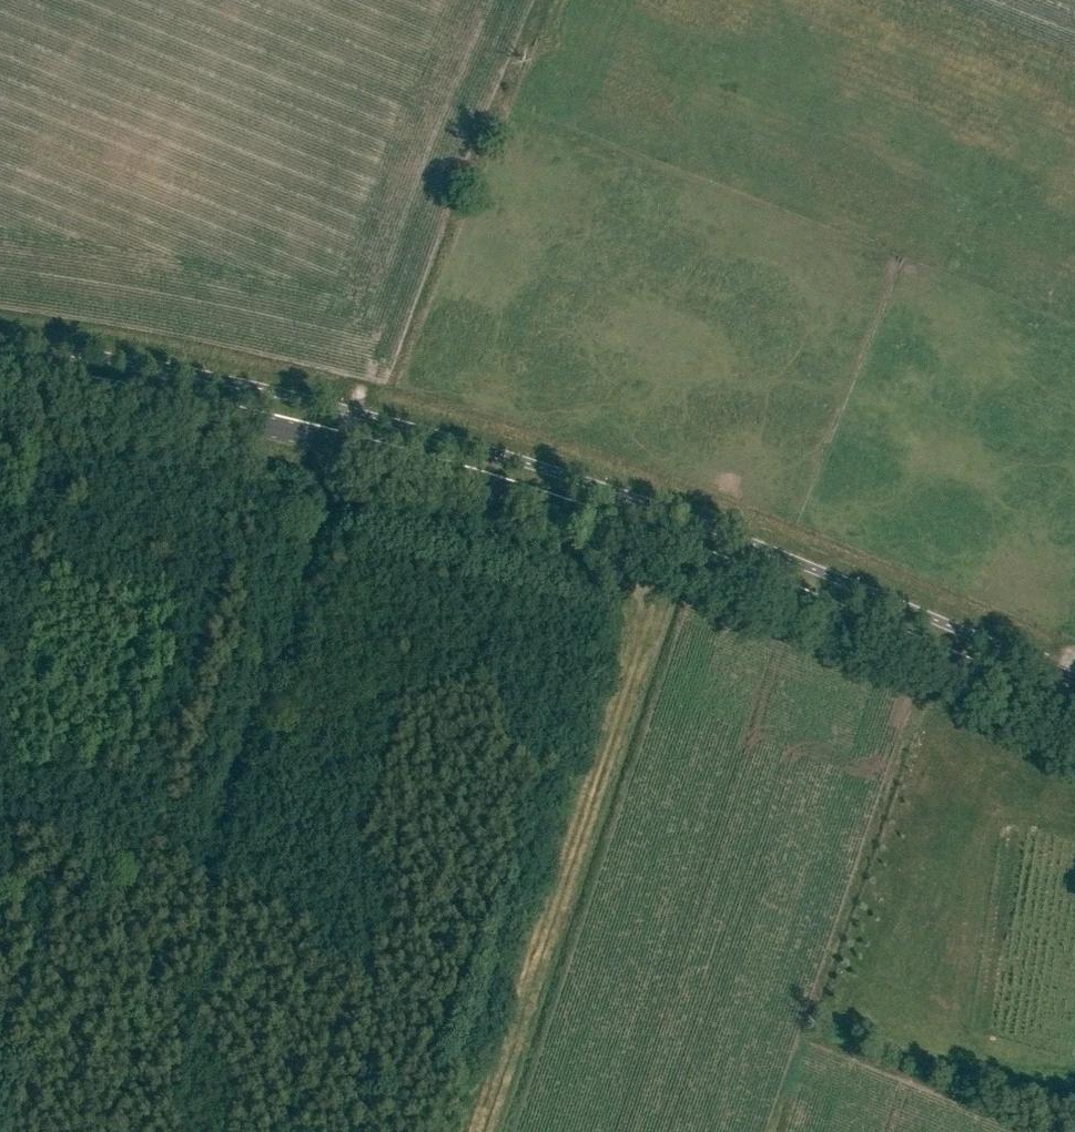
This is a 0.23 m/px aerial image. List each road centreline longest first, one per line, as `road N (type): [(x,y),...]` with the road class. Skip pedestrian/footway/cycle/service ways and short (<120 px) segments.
road 1 (secondary): [(1074,717),(671,548),(469,480),(259,424),(0,374)]

